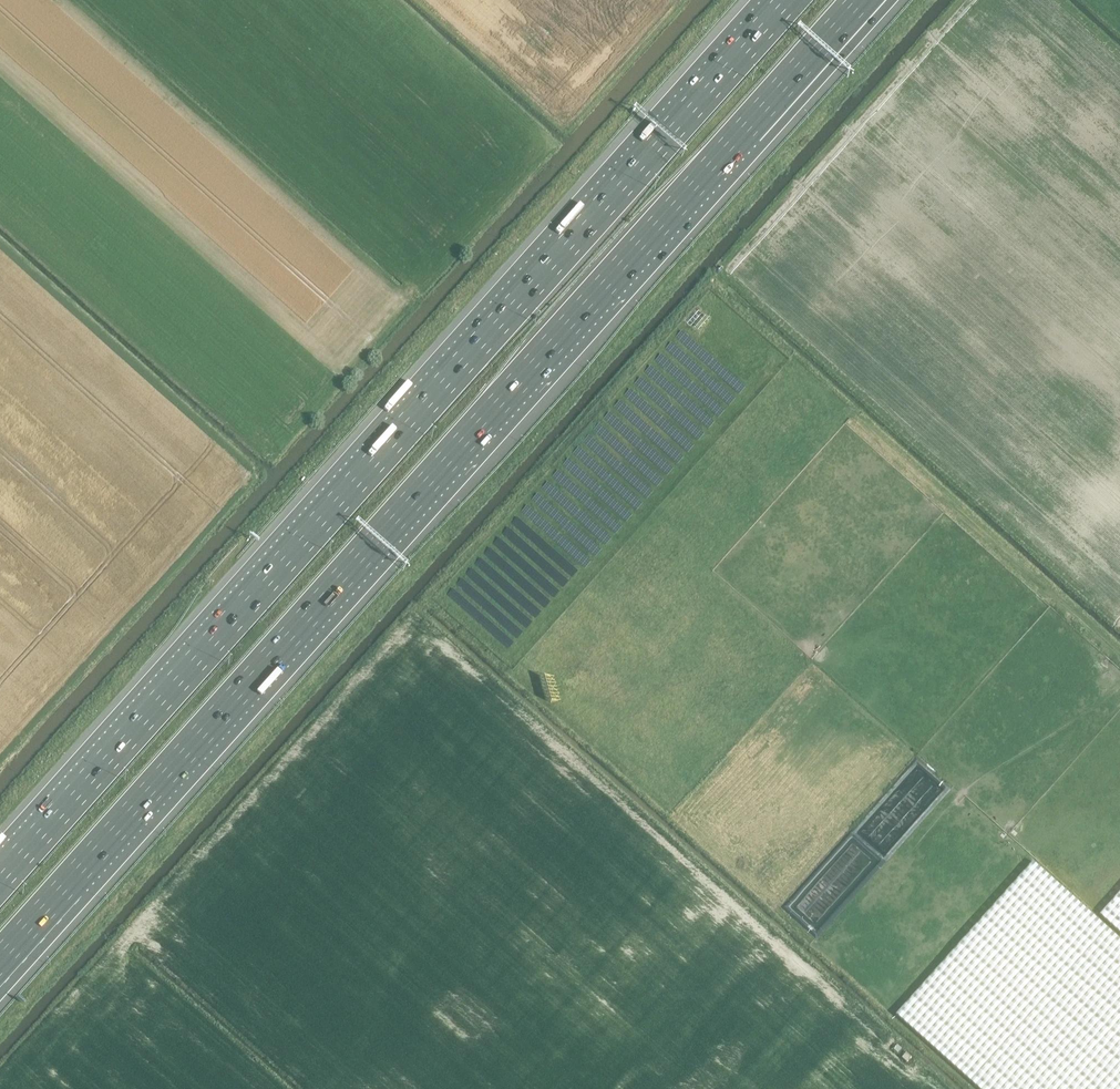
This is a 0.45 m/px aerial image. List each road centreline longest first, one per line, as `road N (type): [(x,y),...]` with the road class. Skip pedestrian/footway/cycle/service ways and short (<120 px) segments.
road 1 (motorway): [(0,959),(860,0)]
road 2 (motorway): [(789,0),(0,879)]

